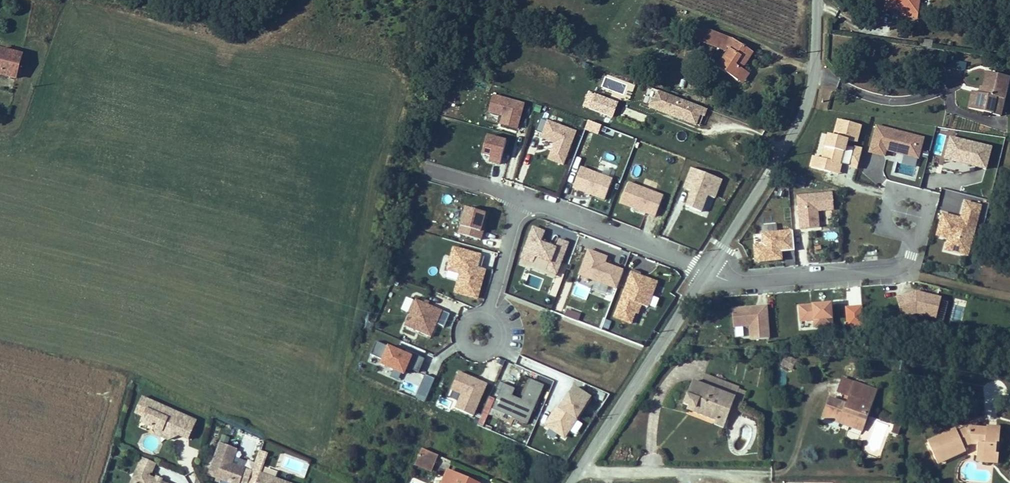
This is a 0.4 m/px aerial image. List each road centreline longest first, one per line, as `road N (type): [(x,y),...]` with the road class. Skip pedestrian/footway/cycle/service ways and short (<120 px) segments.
road 1 (residential): [(707,270),(522,200),(482,318)]
road 2 (unclassified): [(707,270),(807,108),(817,0)]
road 3 (residential): [(707,270),(732,281),(901,269),(917,233)]
road 4 (unclassified): [(581,468),(707,270)]
road 5 (residential): [(757,476),(581,468)]
road 6 (residential): [(917,233),(925,202),(906,191),(883,214),(906,236)]

